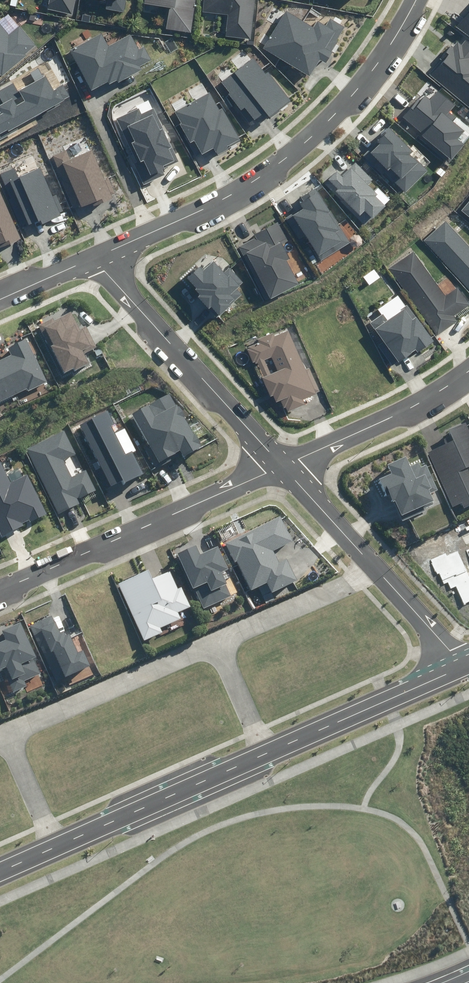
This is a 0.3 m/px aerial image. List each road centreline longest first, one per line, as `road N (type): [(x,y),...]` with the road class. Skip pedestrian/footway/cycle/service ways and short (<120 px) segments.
road 1 (residential): [(93,258),(246,187),(318,130),(385,61),(421,0)]
road 2 (residential): [(283,464),(0,590)]
road 3 (residential): [(93,258),(283,464)]
road 4 (residential): [(217,645),(6,739)]
road 5 (tertiary): [(58,846),(268,754)]
road 6 (residential): [(468,370),(399,413),(283,464)]
road 7 (tertiary): [(268,754),(457,668)]
road 8 (residential): [(379,569),(217,645)]
road 9 (residential): [(283,464),(379,569)]
road 10 (residential): [(379,569),(457,668)]
road 11 (residential): [(217,645),(268,754)]

